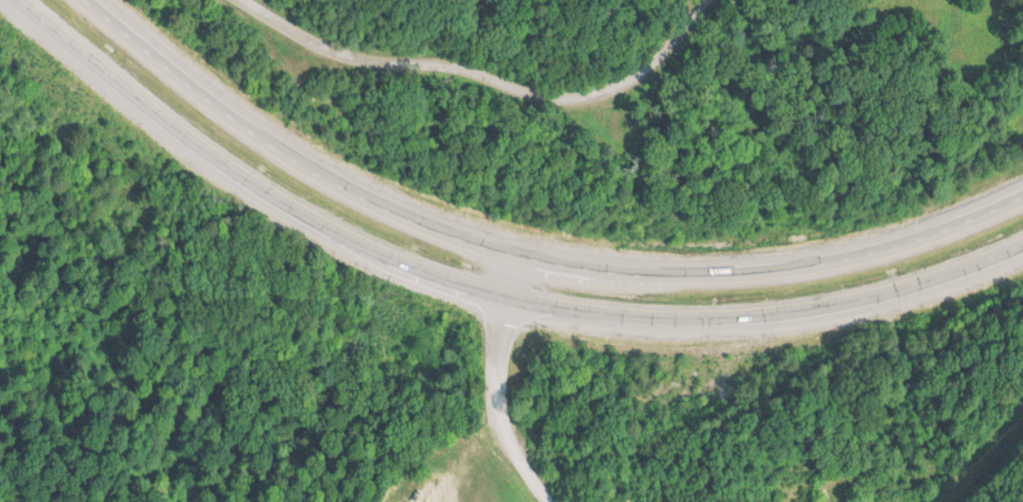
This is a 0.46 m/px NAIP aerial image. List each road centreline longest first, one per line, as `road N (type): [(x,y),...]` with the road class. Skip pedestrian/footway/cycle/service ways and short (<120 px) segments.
road 1 (trunk): [(12,0),(180,138),(296,214),(380,257),(505,298),(658,318),(794,312),(895,290),(1022,244)]
road 2 (trunk): [(1022,196),(914,241),(758,274),(673,278),(545,265),(433,232),(325,181),(208,105),(78,0)]
road 3 (residential): [(235,0),(326,52),(443,67),(541,96),(586,95),(627,81),(682,44),(726,0)]
road 4 (residential): [(514,257),(494,406),(508,449),(548,501)]

